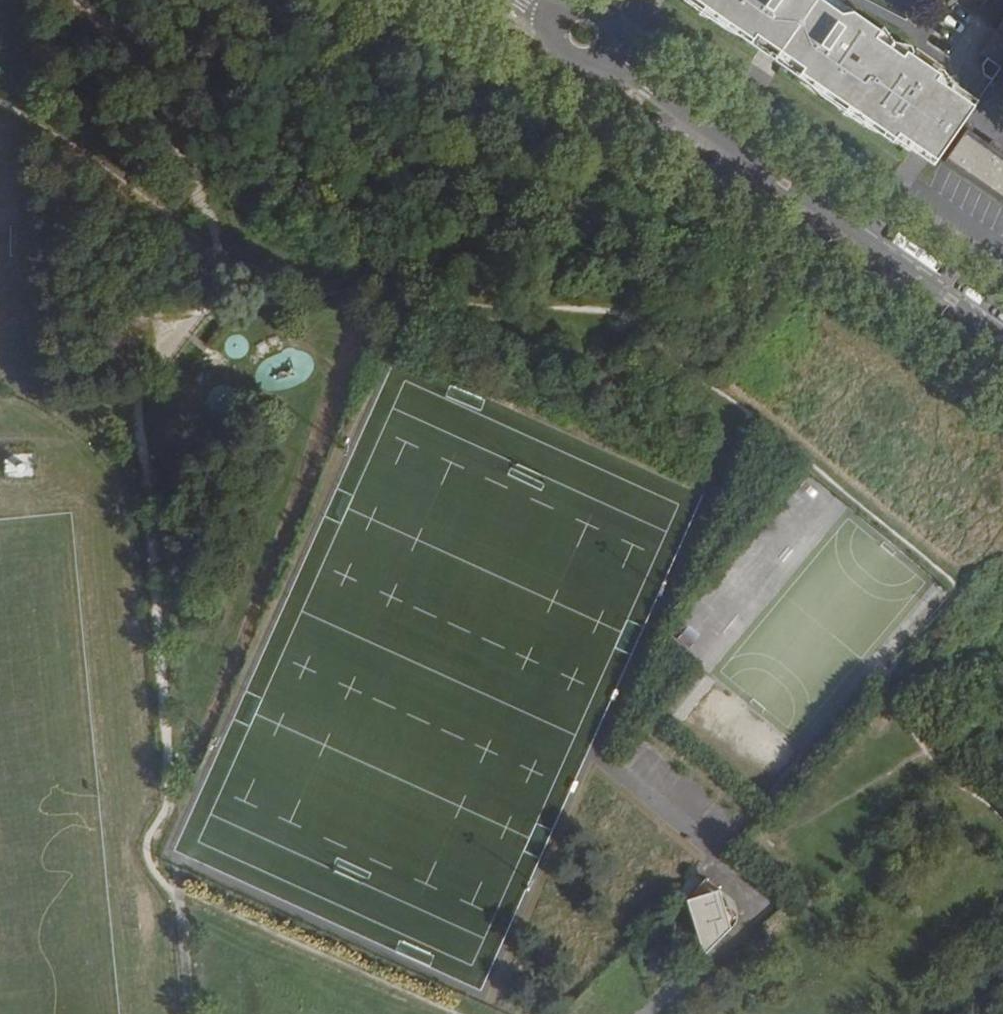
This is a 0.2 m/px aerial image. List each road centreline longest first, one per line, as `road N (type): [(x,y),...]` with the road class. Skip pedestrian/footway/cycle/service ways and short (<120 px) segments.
road 1 (tertiary): [(1002,328),(608,57)]

